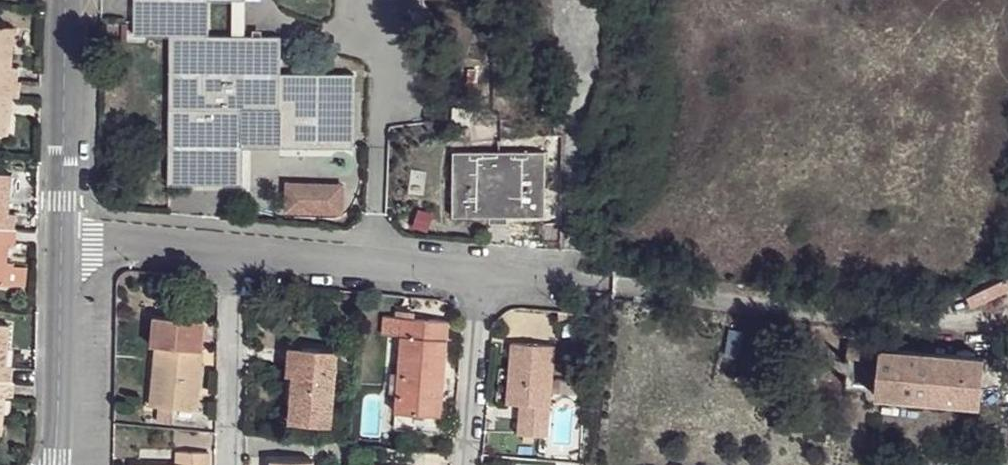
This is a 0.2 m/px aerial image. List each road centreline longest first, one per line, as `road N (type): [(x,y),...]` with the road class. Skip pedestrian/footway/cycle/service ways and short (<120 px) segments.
road 1 (residential): [(483,273),(236,253)]
road 2 (residential): [(64,237),(64,0)]
road 3 (residential): [(58,455),(64,237)]
road 4 (residential): [(230,464),(236,253)]
road 5 (residential): [(469,464),(483,273)]
road 6 (residential): [(236,253),(64,237)]
road 7 (residential): [(610,285),(483,273)]

